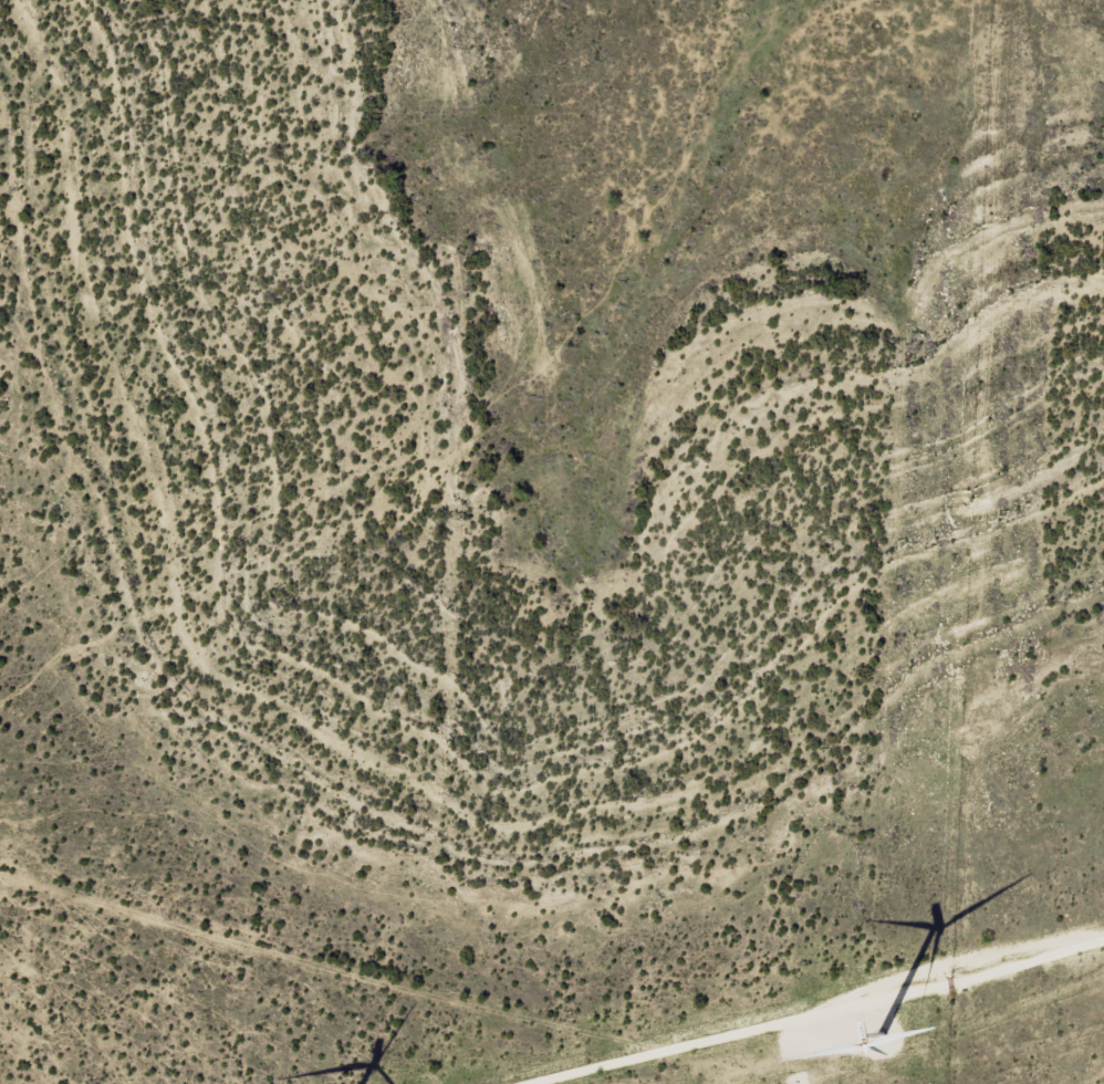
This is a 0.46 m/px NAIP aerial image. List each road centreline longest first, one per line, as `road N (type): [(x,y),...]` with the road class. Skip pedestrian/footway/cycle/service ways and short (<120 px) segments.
road 1 (track): [(0,890),(445,1029),(700,1080),(921,1080),(1103,1031)]

